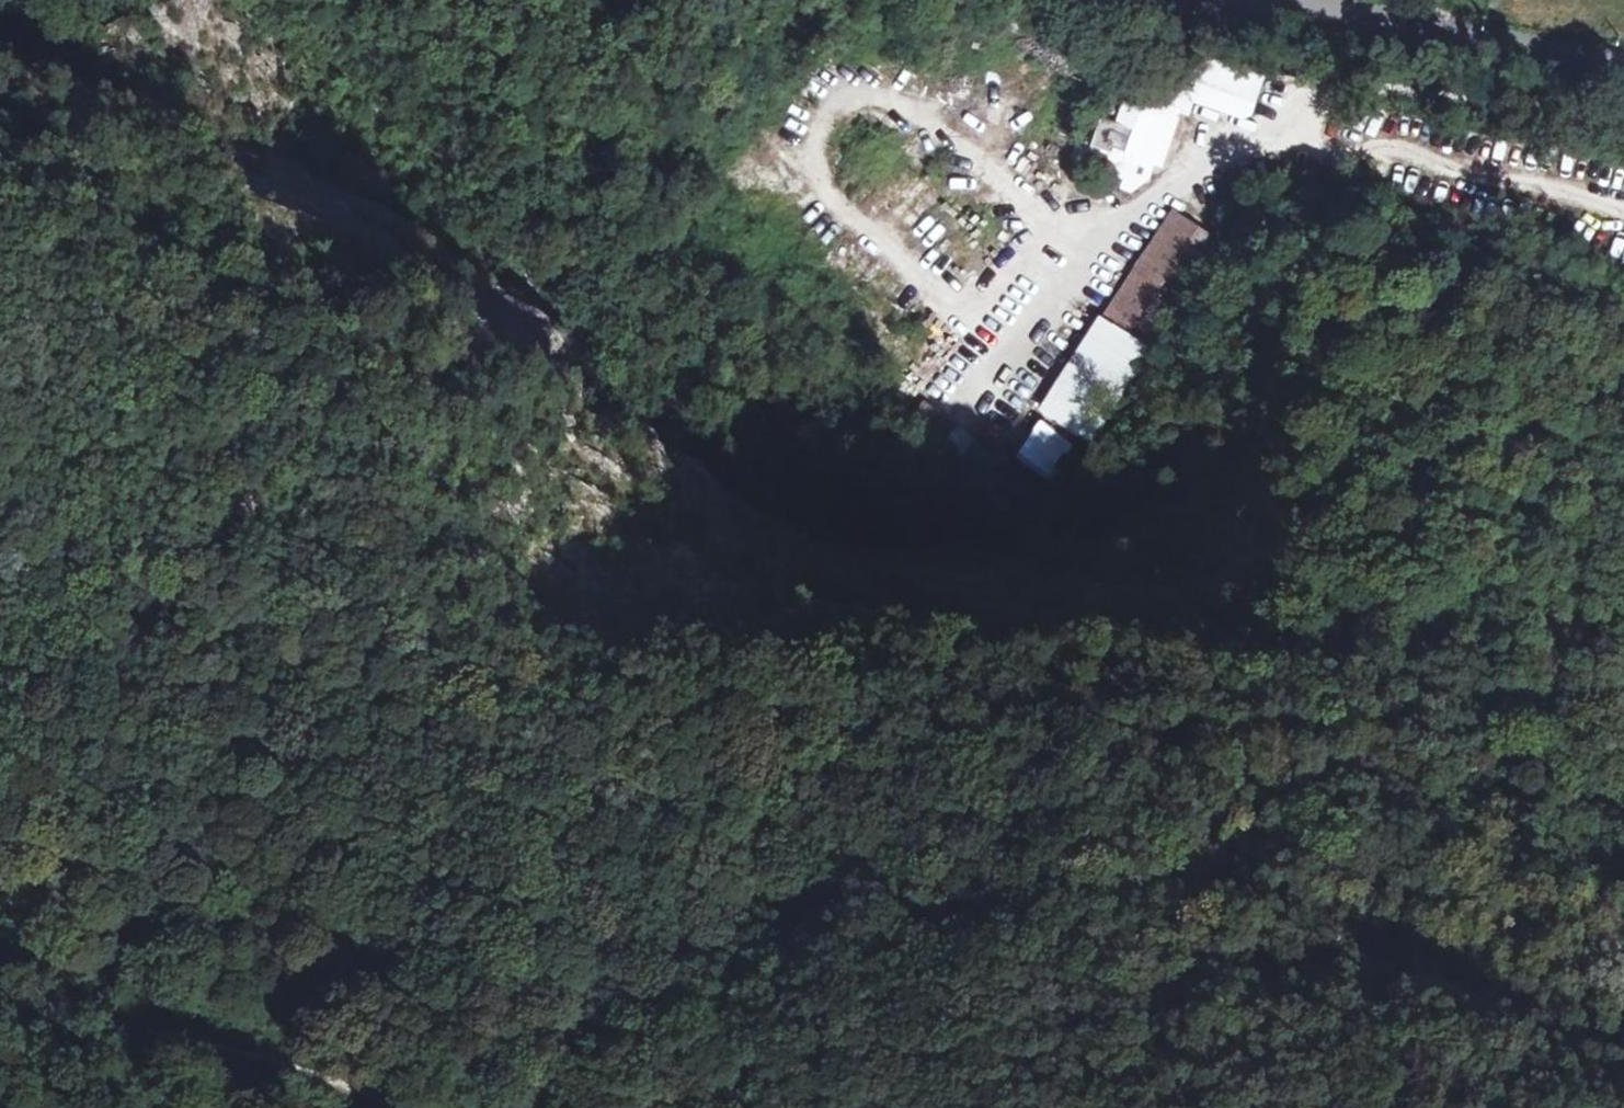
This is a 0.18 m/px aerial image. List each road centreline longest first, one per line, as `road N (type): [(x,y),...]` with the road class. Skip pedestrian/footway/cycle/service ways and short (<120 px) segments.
road 1 (track): [(0,947),(79,1003),(393,1107)]
road 2 (residential): [(1623,70),(1597,58),(1213,0)]

